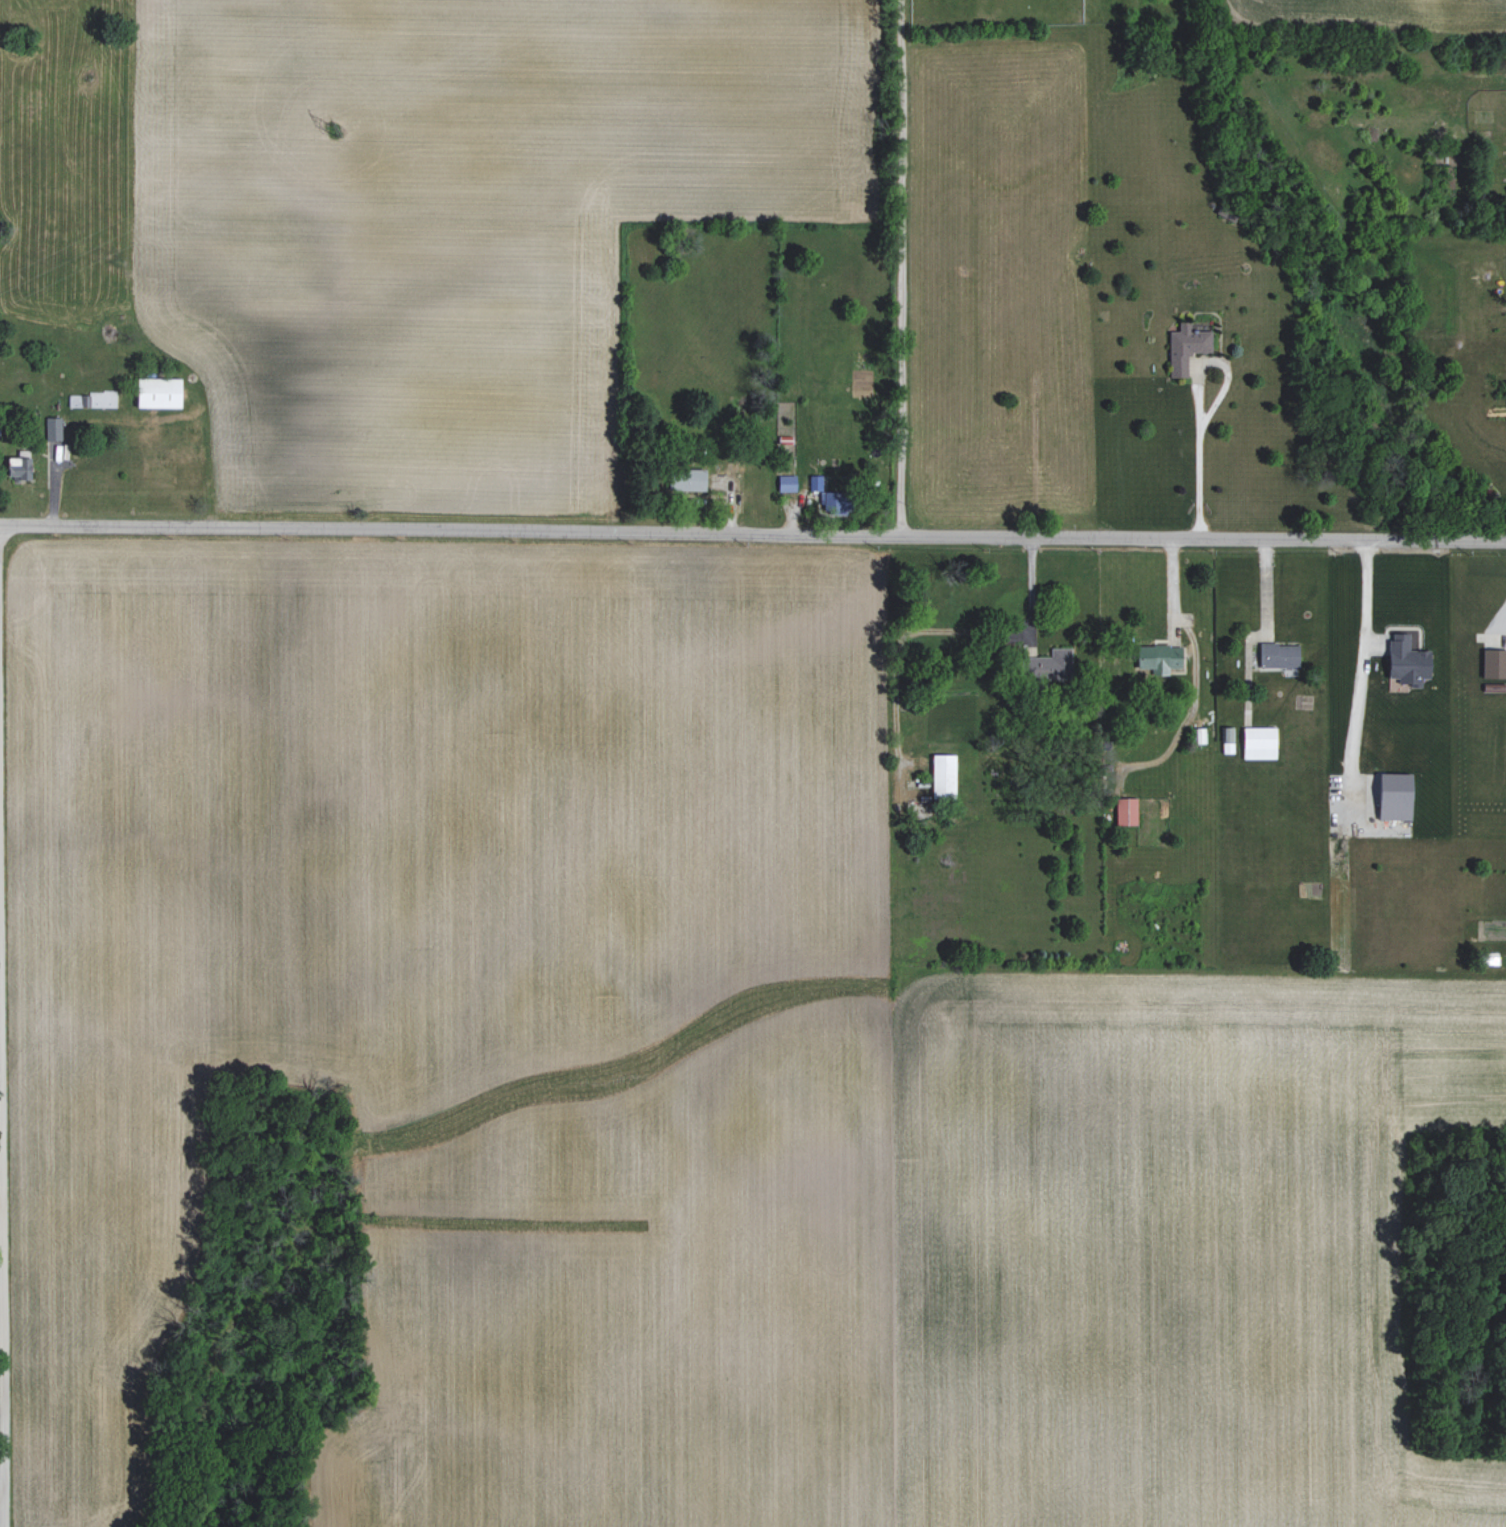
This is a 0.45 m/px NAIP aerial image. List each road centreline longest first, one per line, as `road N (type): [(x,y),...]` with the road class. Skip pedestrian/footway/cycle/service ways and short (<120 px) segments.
road 1 (residential): [(0,527),(1505,544)]
road 2 (residential): [(4,1526),(0,1371)]

